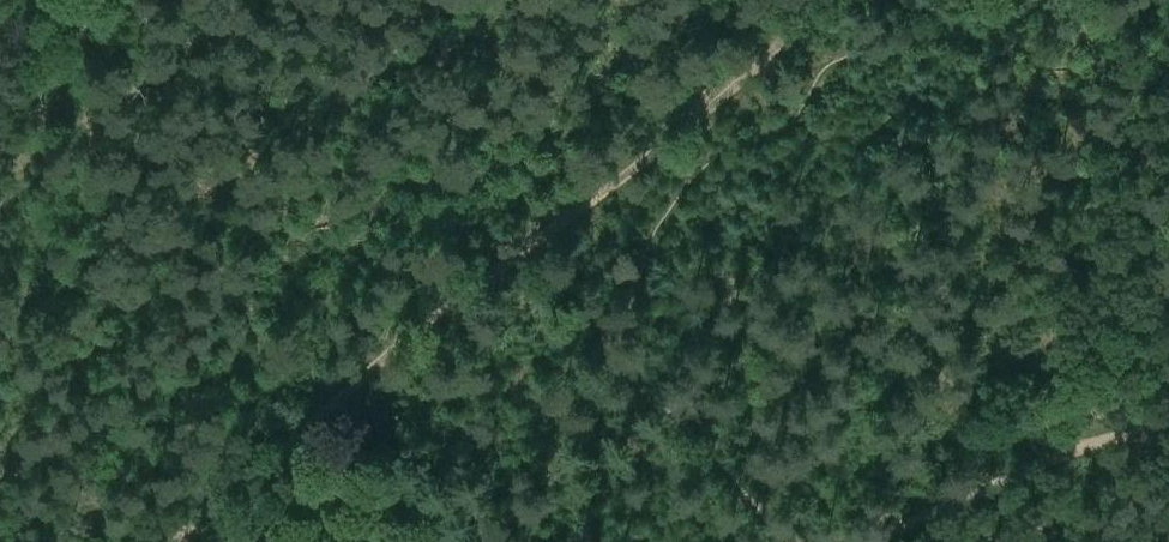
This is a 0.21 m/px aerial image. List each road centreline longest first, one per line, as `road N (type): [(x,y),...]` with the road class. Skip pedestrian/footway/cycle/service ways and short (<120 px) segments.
road 1 (track): [(613,346),(526,251),(742,83),(821,0)]
road 2 (track): [(526,251),(318,405),(174,541)]
road 3 (track): [(787,541),(613,346)]
road 4 (track): [(0,205),(107,0)]

